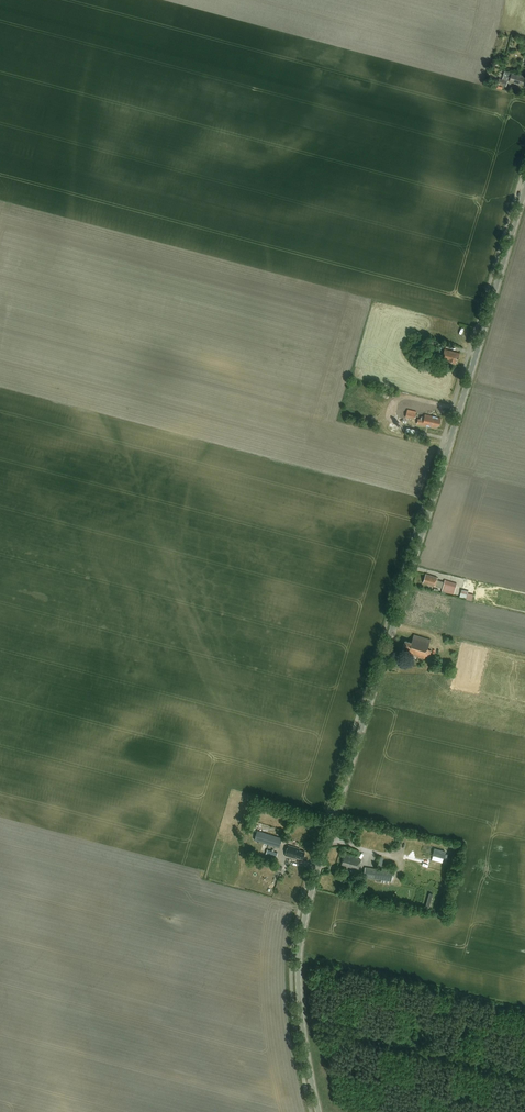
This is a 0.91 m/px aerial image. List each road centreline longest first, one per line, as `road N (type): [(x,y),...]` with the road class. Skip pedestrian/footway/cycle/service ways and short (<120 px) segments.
road 1 (tertiary): [(318,1111),(298,991),(302,931),(524,187)]

